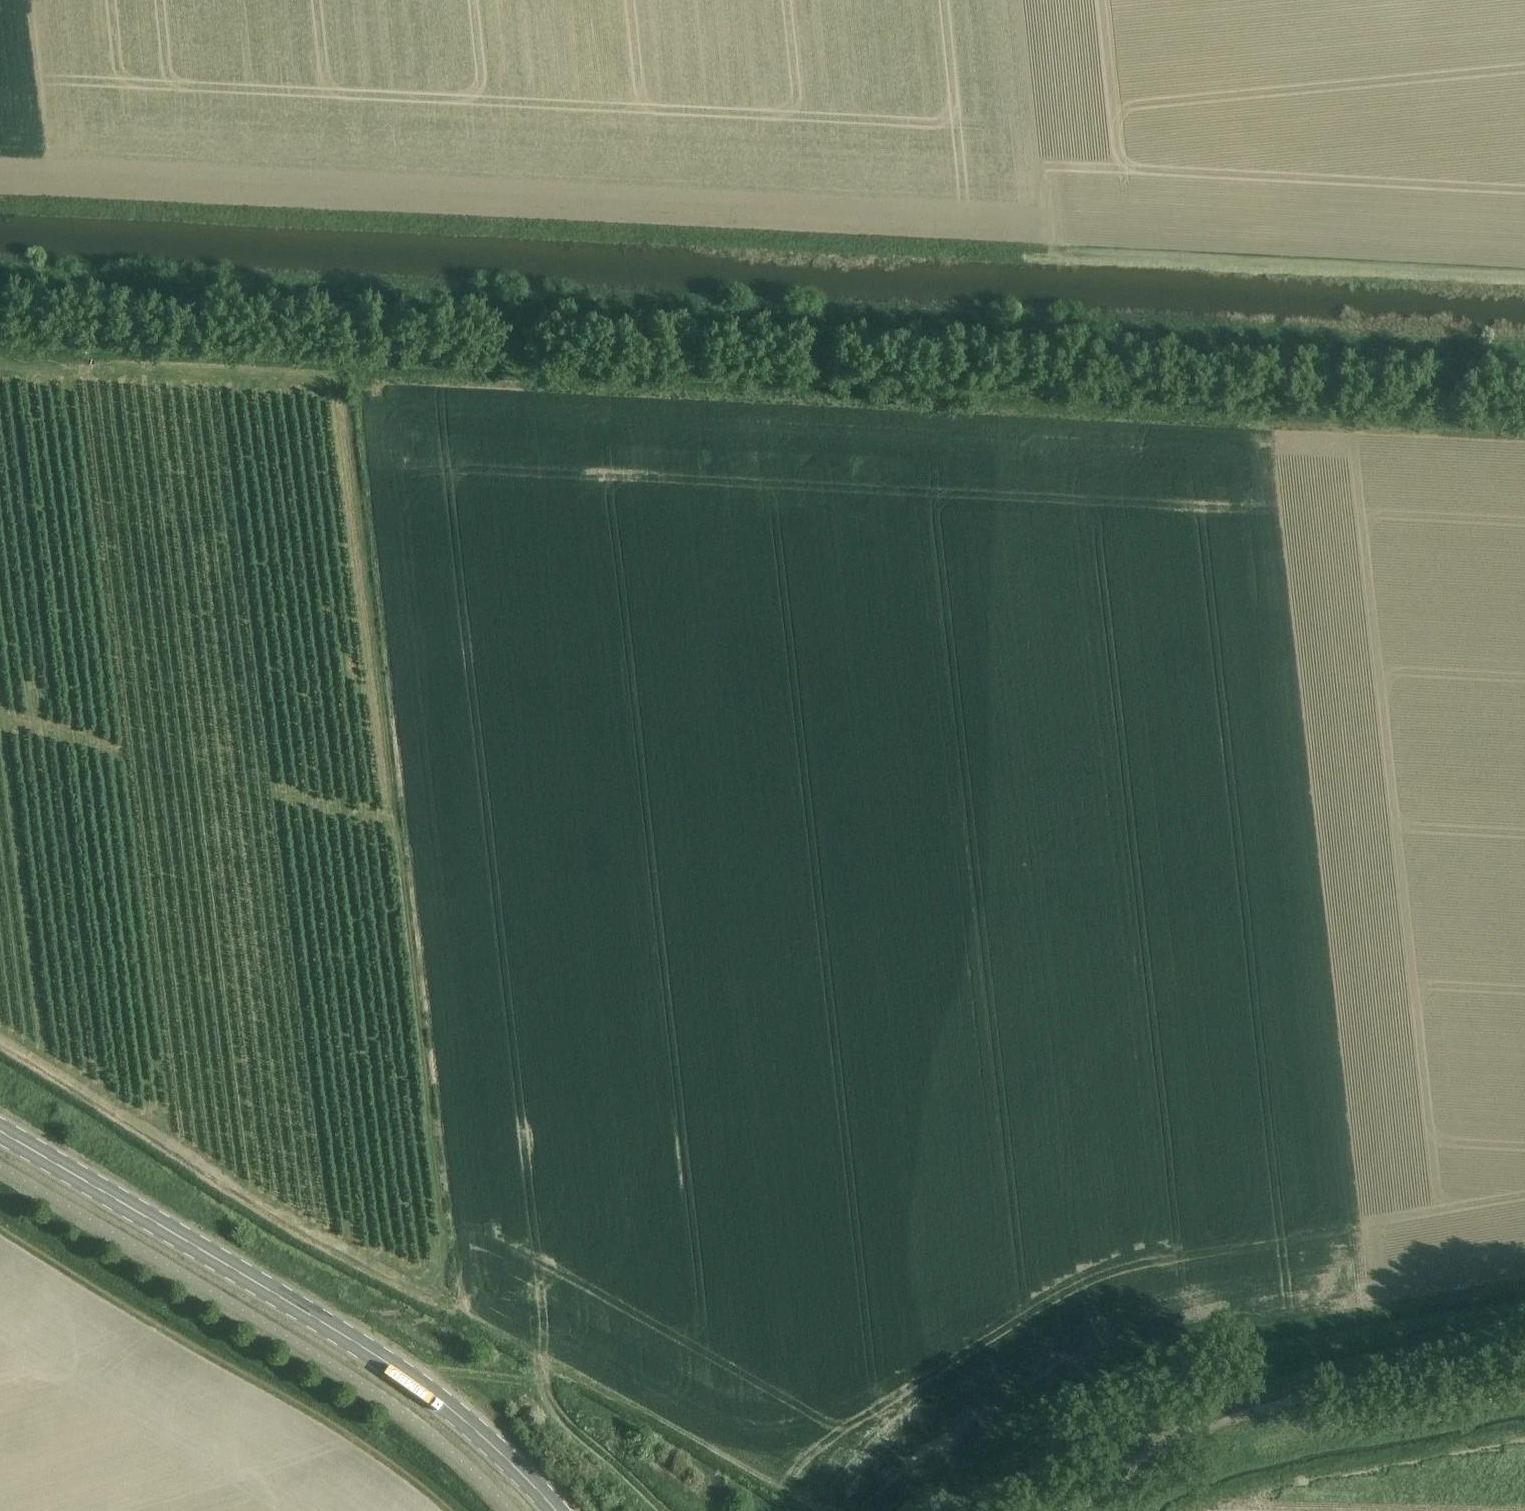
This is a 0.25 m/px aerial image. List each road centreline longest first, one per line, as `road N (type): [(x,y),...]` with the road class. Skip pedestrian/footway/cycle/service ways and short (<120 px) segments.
road 1 (secondary): [(553,1510),(478,1432),(413,1383),(0,1141)]
road 2 (unclassified): [(1078,1510),(1207,1427),(1260,1406),(1524,1358)]

